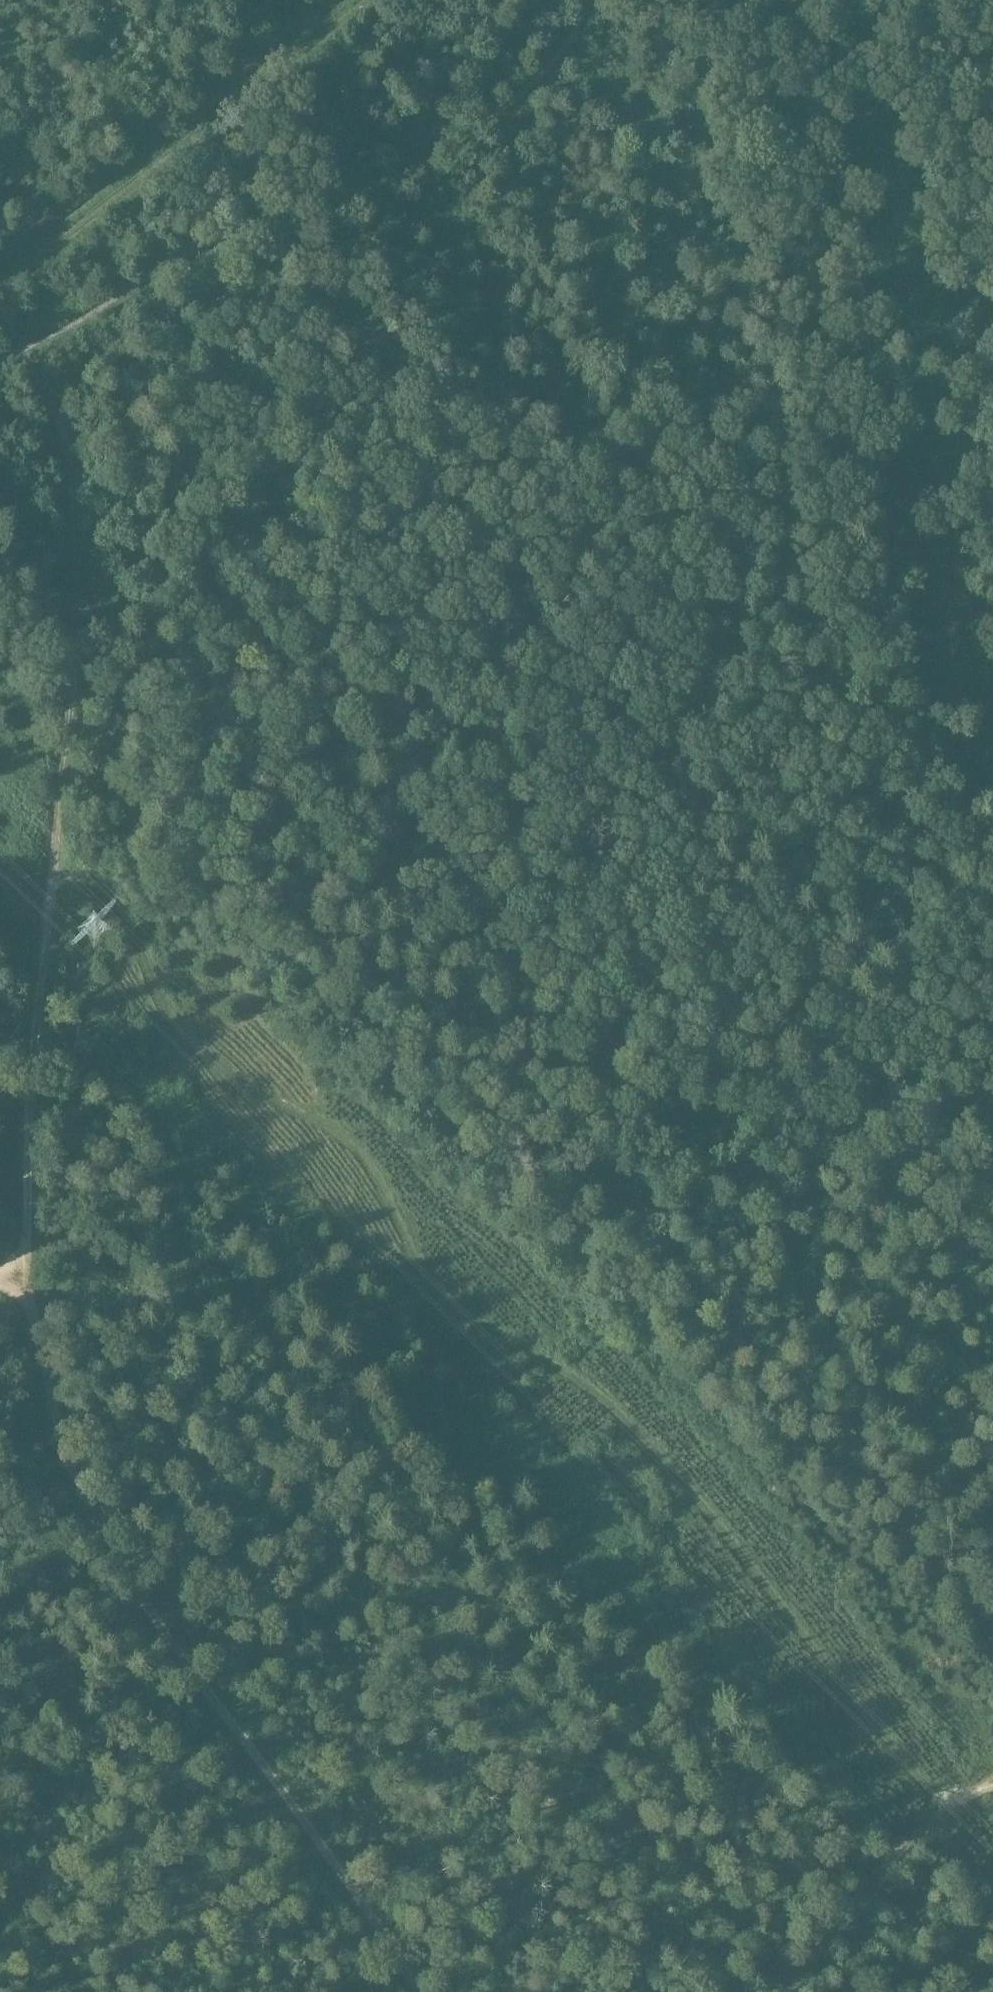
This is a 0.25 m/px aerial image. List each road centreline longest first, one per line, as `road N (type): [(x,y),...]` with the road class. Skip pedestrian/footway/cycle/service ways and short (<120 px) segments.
road 1 (track): [(50,873),(86,880),(121,912),(177,1032),(204,1055),(358,1139),(384,1176),(432,1294),(448,1311),(594,1391),(658,1449),(950,1808)]
road 2 (track): [(29,1272),(49,1392),(86,1505),(145,1606),(312,1830),(417,1991)]
road 3 (track): [(992,788),(950,647),(893,240),(834,0)]
road 4 (track): [(0,294),(29,346),(57,428),(70,521),(67,706),(50,873)]
road 5 (track): [(368,0),(0,294)]
road 6 (track): [(50,873),(33,1031),(29,1272)]
road 7 (track): [(766,1991),(872,1876),(950,1808)]

